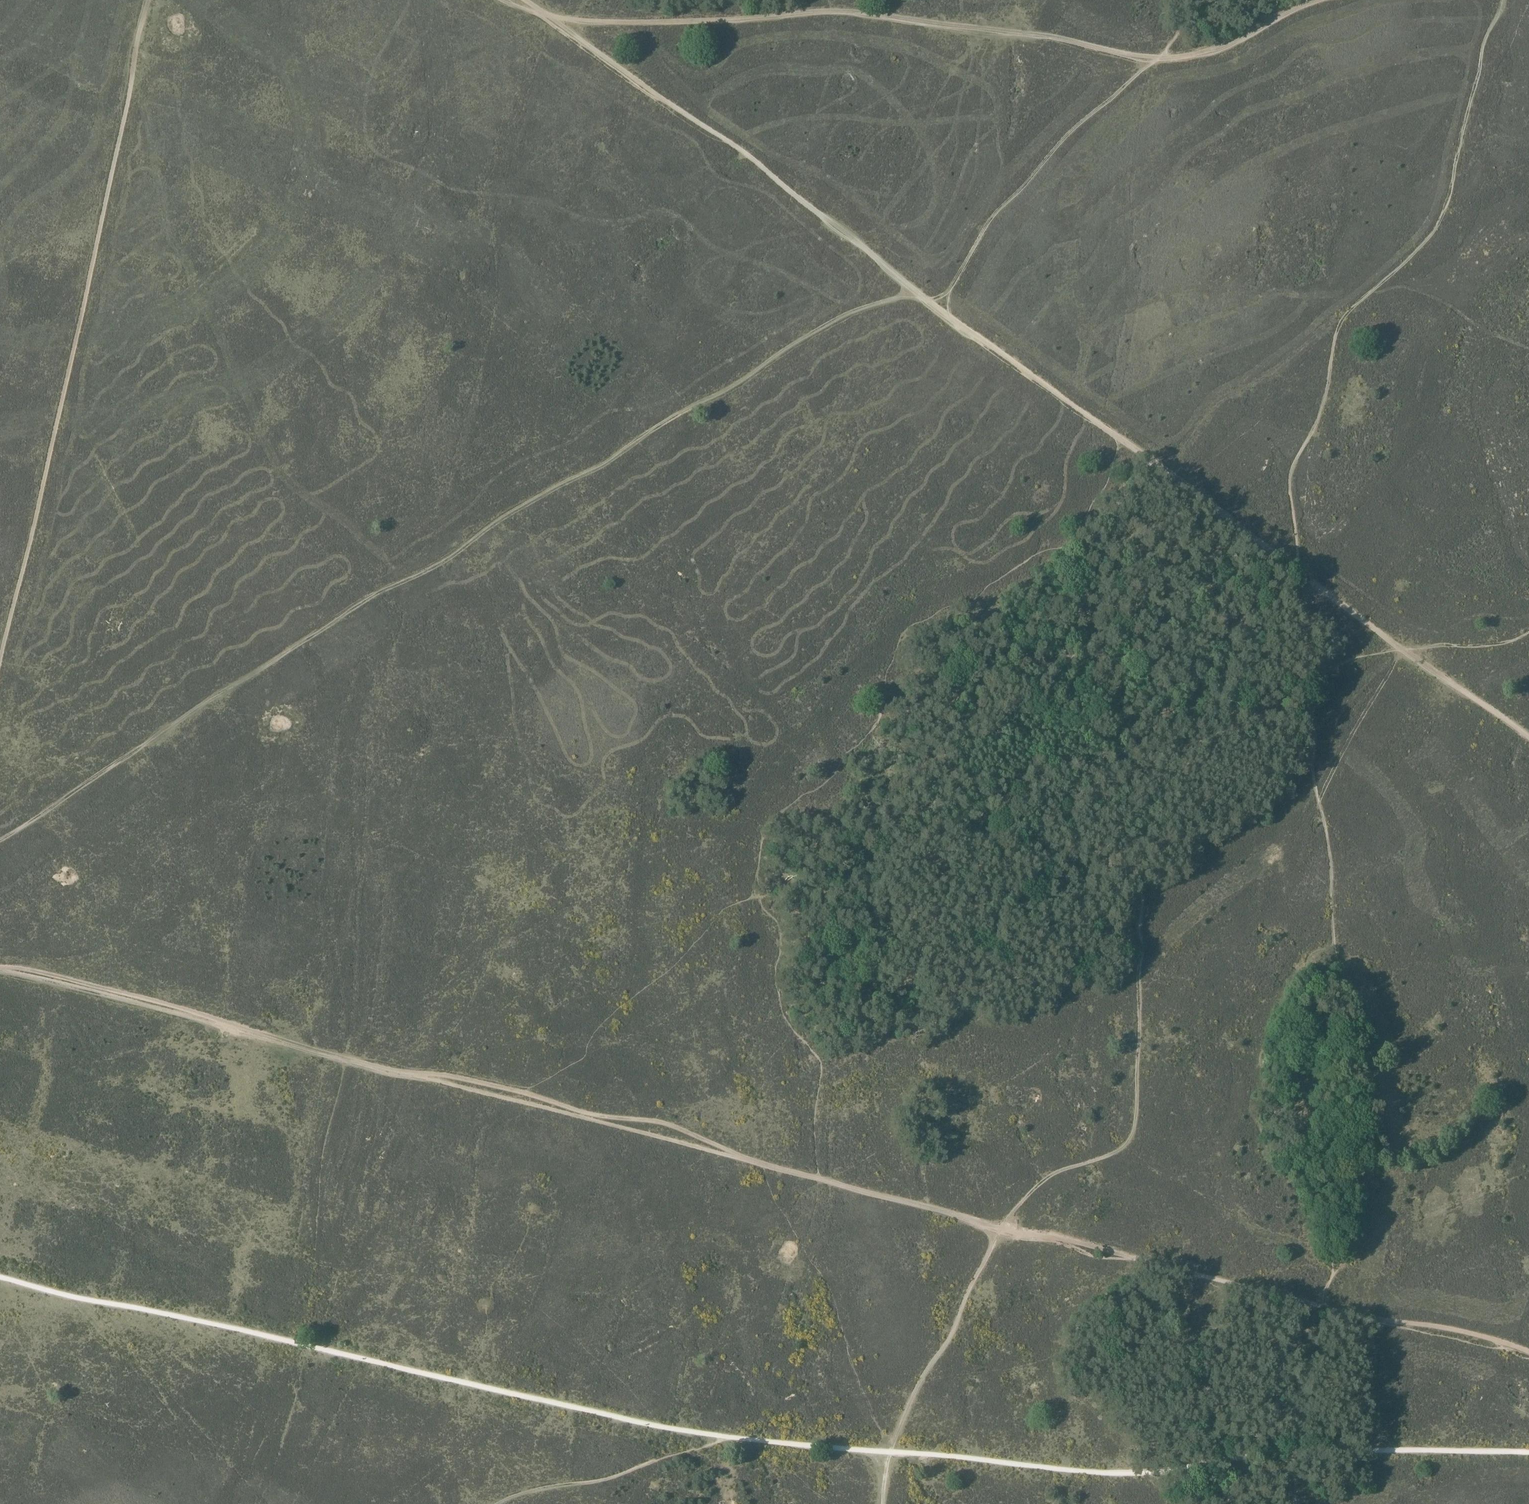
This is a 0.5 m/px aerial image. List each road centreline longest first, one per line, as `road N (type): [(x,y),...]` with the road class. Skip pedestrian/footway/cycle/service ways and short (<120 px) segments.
road 1 (track): [(0,842),(377,596),(456,556),(503,513),(622,453),(834,319),(912,296),(934,303)]
road 2 (track): [(1303,573),(921,293),(743,151),(519,0)]
road 3 (track): [(1528,740),(1303,573)]
road 4 (track): [(893,1450),(917,1387),(953,1336),(1001,1229)]
road 5 (track): [(724,1439),(496,1503)]

